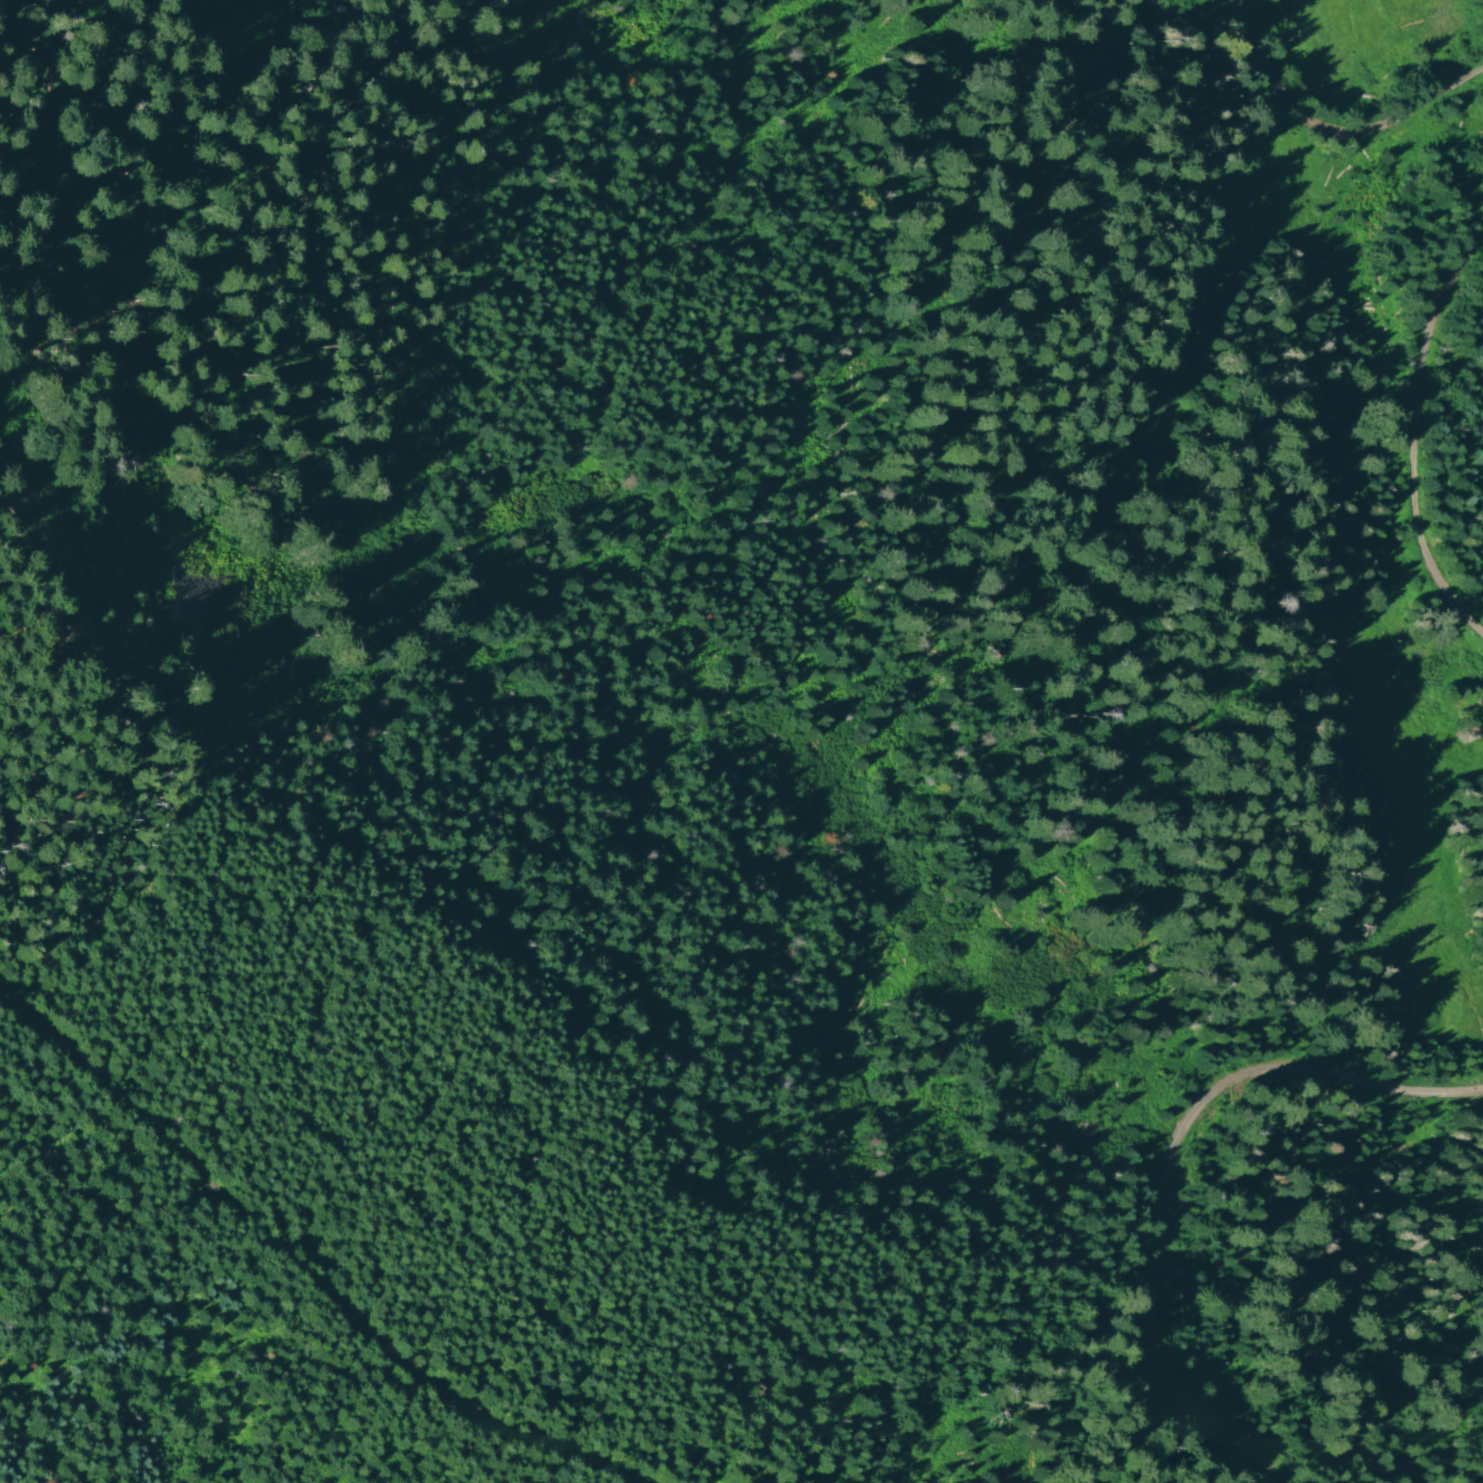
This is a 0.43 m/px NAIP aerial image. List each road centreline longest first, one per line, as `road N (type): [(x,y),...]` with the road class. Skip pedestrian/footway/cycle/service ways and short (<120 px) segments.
road 1 (track): [(632,1482),(478,1416),(0,977)]
road 2 (residential): [(1482,1087),(1400,1089),(1299,1067),(1266,1068),(1235,1080),(1186,1130),(1161,1268),(1165,1361),(1179,1390),(1249,1445),(1280,1482)]
road 3 (residential): [(1482,224),(1424,294),(1406,463),(1420,555),(1439,592),(1482,637)]
road 4 (residential): [(1232,0),(1286,97),(1322,129),(1353,134),(1380,126),(1482,66)]

